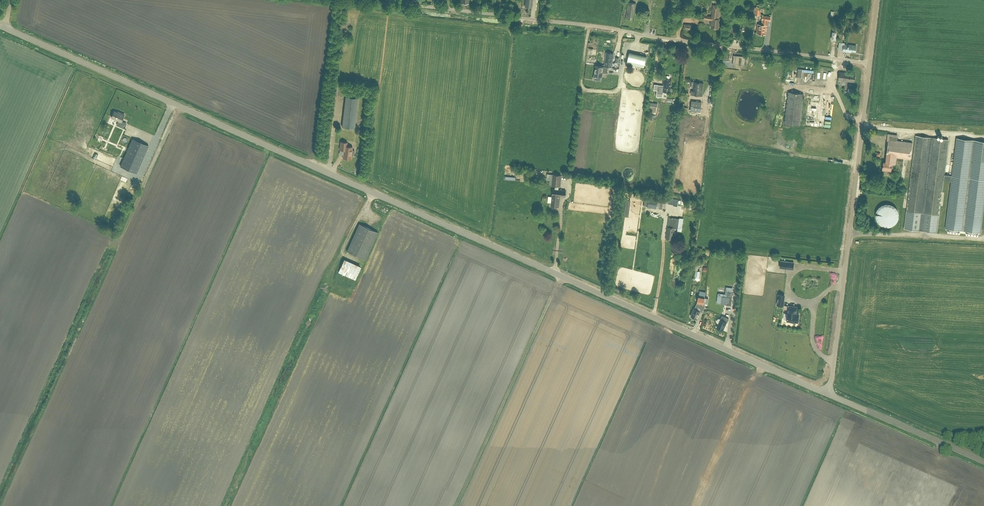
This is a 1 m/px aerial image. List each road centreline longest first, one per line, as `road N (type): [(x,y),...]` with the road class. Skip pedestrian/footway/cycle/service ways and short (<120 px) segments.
road 1 (unclassified): [(830,394),(6,28)]
road 2 (unclassified): [(830,394),(869,65)]
road 3 (track): [(627,32),(368,0)]
road 4 (track): [(559,275),(455,505)]
road 5 (unclassified): [(869,65),(627,32)]
road 6 (unclassified): [(983,462),(830,394)]

